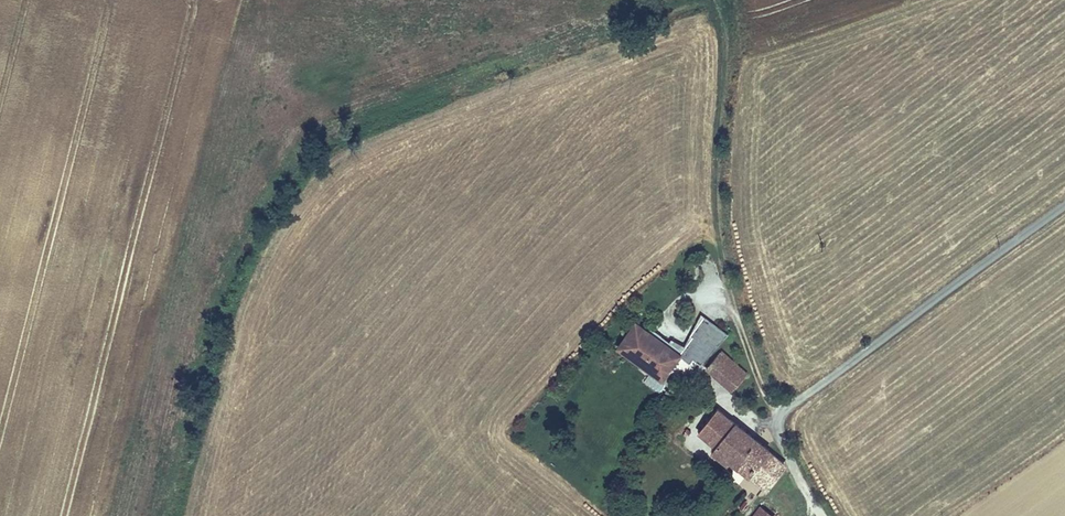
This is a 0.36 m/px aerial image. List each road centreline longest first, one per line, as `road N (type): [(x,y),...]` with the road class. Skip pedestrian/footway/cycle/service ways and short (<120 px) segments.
road 1 (track): [(718,18),(682,24),(330,158),(242,312),(190,515)]
road 2 (track): [(709,0),(723,35),(714,192),(731,303),(781,448),(819,515)]
road 3 (residential): [(1064,203),(773,416)]

